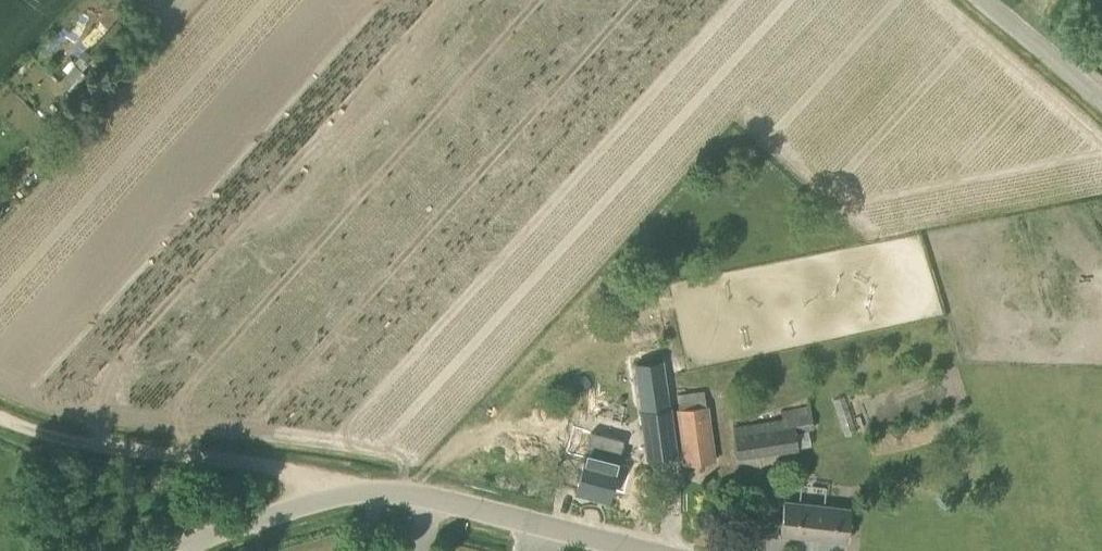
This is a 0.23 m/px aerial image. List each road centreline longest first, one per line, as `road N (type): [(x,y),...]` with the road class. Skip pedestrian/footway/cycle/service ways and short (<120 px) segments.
road 1 (unclassified): [(646,550),(379,490),(334,495),(160,550)]
road 2 (track): [(334,495),(329,486),(251,466),(34,432),(0,417)]
road 3 (unclassified): [(1101,99),(984,0)]

